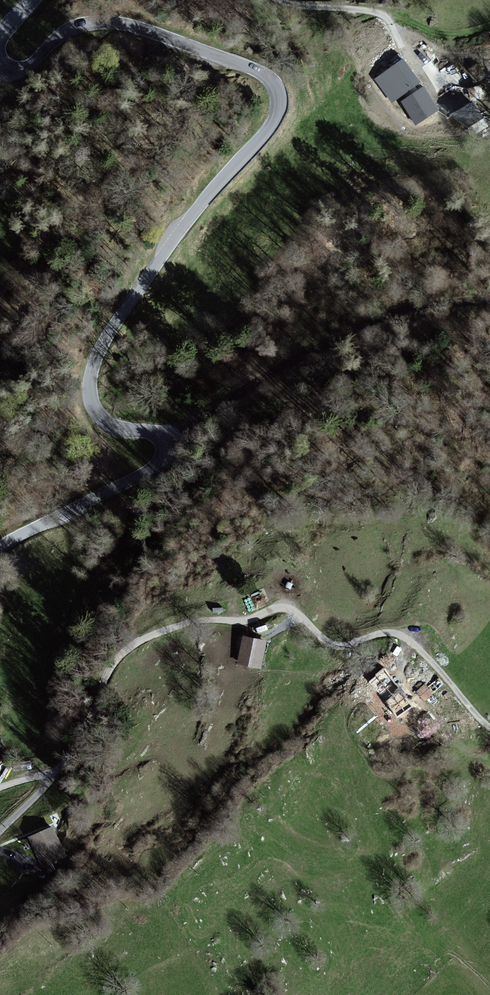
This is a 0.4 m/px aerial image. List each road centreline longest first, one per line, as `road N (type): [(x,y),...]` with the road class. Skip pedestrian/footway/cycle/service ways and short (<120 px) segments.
road 1 (tertiary): [(0,547),(166,457),(165,435),(115,427),(98,414),(90,387),(96,358),(184,228),(269,131),(278,104),(274,85),(259,72),(117,23),(70,29),(22,71),(0,64)]
road 2 (unclassified): [(393,634),(337,645),(281,608),(156,634),(114,664),(63,764),(0,787)]

